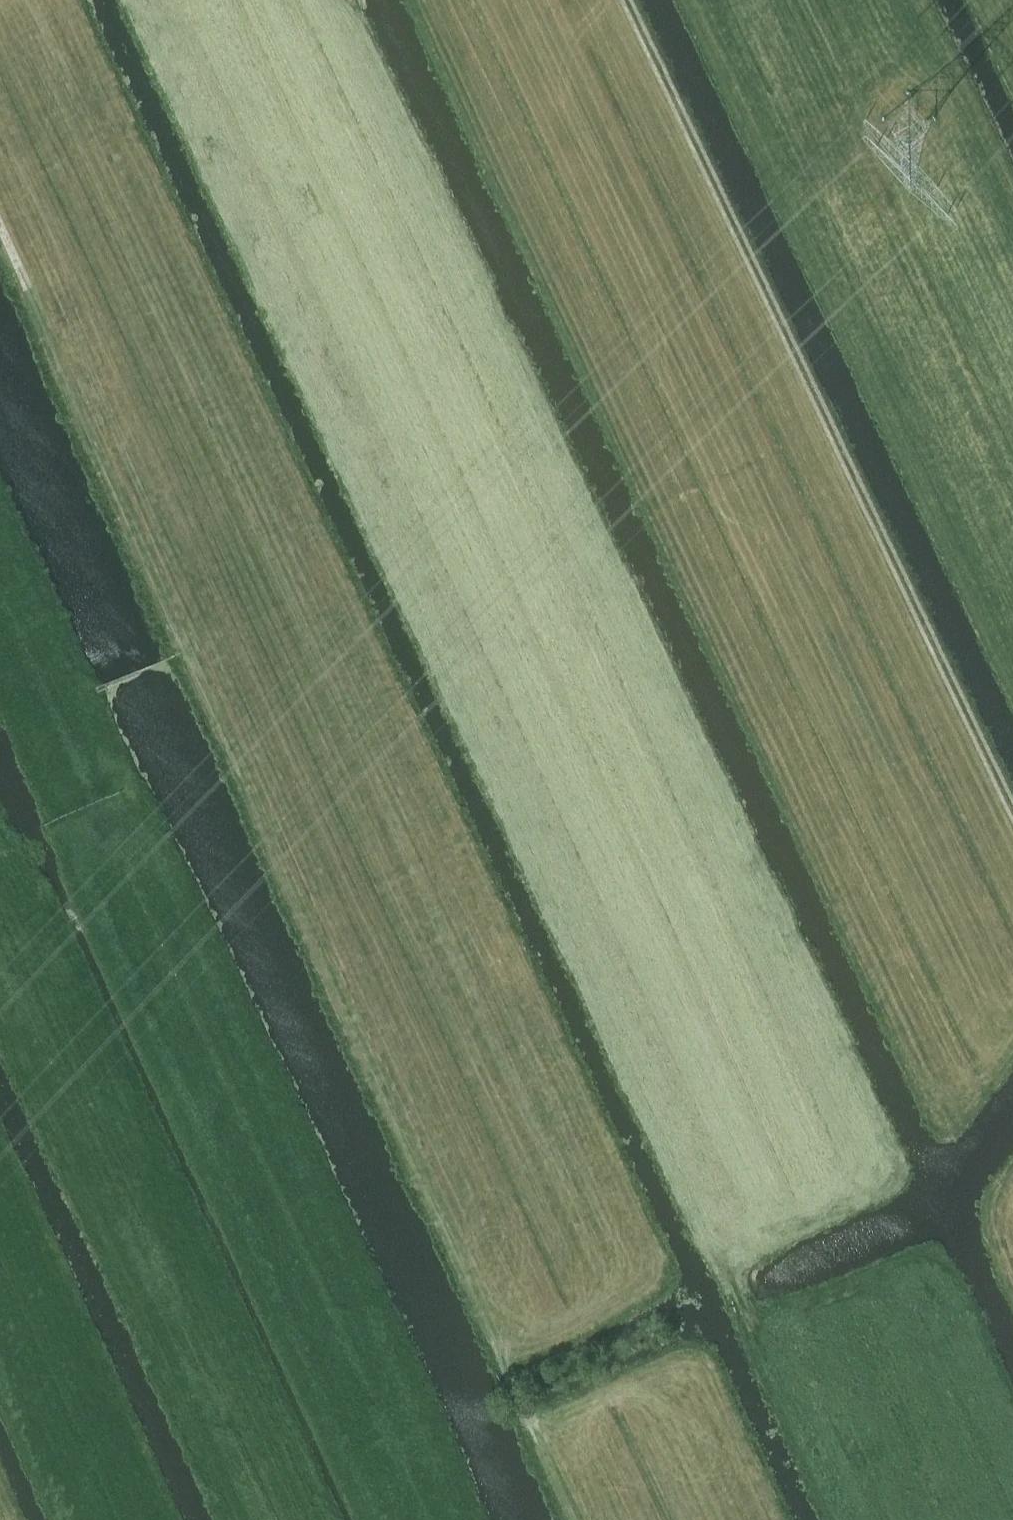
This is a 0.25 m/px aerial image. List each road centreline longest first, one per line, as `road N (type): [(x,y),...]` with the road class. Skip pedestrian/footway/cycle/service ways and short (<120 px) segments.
road 1 (track): [(1012,812),(623,0)]
road 2 (track): [(0,226),(176,655)]

